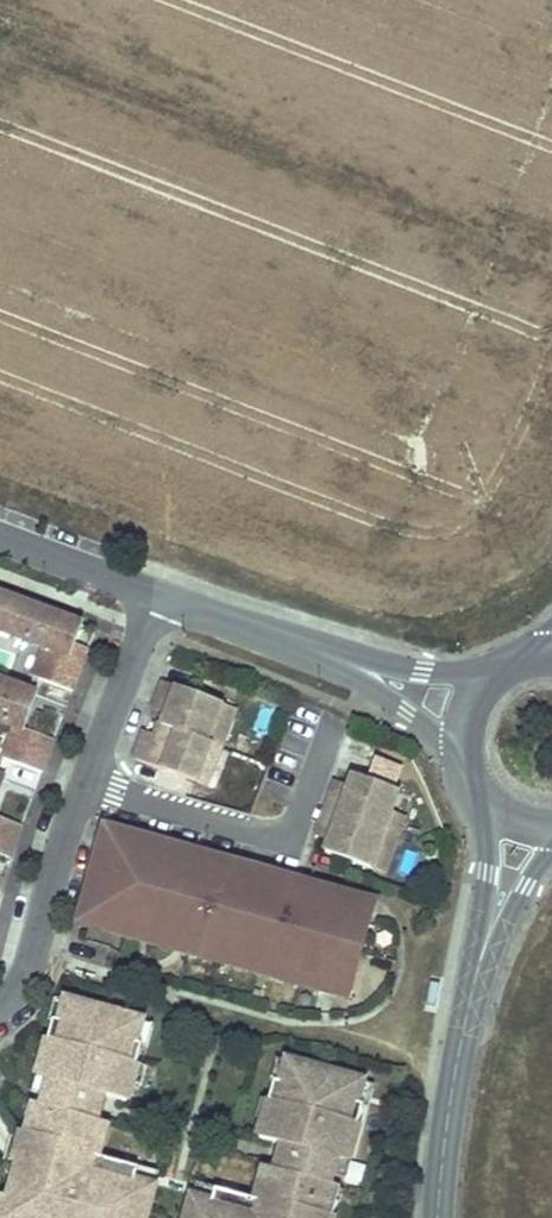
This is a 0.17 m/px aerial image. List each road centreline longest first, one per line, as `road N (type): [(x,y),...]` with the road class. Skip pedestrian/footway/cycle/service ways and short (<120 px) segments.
road 1 (residential): [(159,600),(85,789),(22,988),(0,1008)]
road 2 (secondary): [(437,1217),(453,1081),(519,825)]
road 3 (residential): [(463,711),(159,600)]
road 4 (residential): [(159,600),(0,539)]
road 5 (secondary): [(463,711),(462,766),(494,812),(519,825)]

